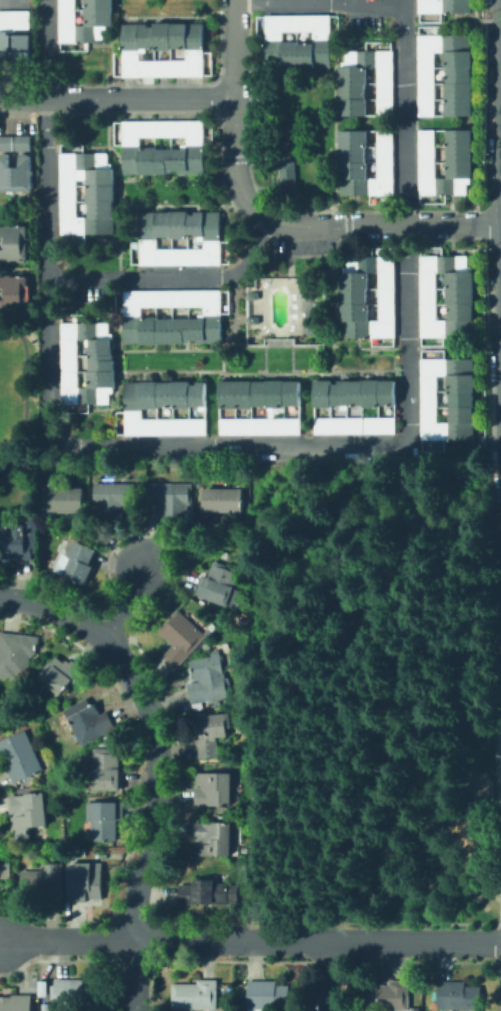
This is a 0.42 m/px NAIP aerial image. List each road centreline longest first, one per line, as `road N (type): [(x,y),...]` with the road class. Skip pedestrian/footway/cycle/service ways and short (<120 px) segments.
road 1 (residential): [(0,940),(500,942)]
road 2 (residential): [(137,943),(140,884),(157,835),(157,749),(132,673),(106,639)]
road 3 (tertiary): [(500,226),(289,226),(255,210)]
road 4 (residential): [(236,99),(0,101)]
road 5 (tertiary): [(235,0),(237,175),(255,210)]

